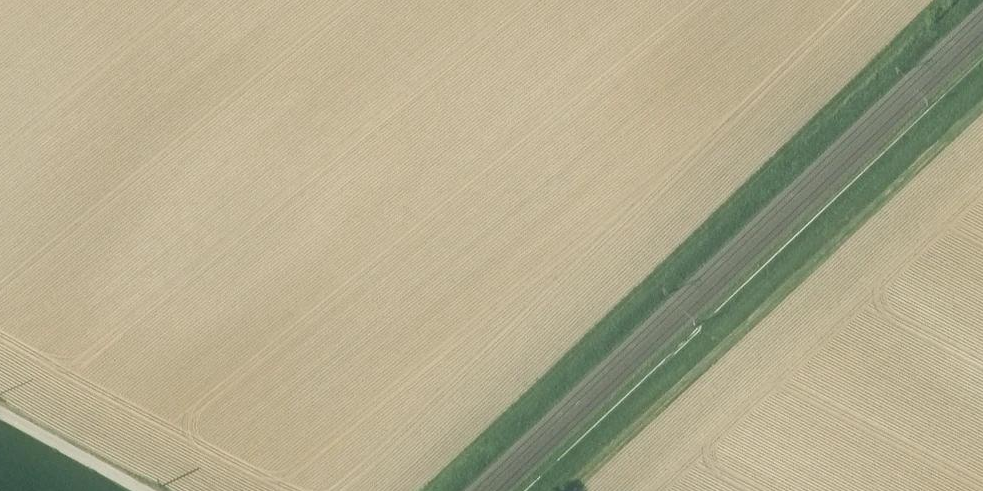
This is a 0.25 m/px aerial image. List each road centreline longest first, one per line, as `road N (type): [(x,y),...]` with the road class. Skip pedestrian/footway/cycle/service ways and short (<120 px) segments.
road 1 (track): [(432,490),(952,0)]
road 2 (track): [(570,490),(982,91)]
road 3 (unclassified): [(0,416),(136,490)]

